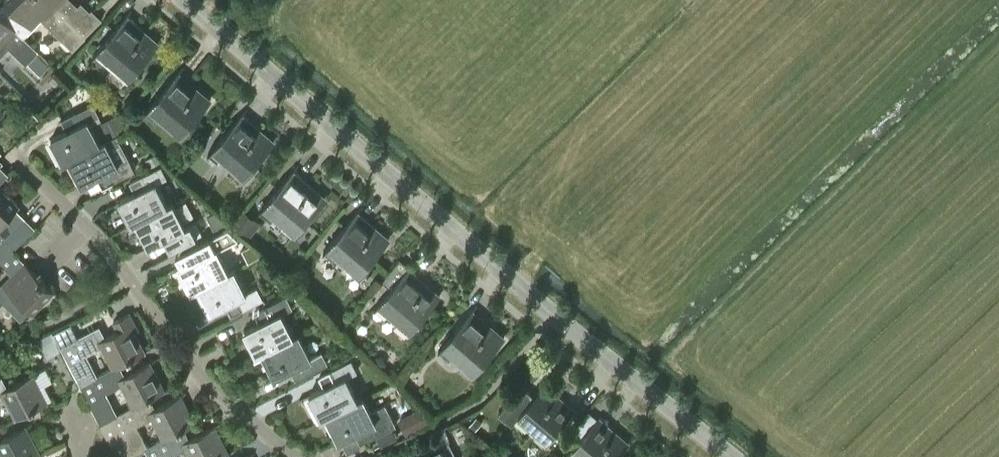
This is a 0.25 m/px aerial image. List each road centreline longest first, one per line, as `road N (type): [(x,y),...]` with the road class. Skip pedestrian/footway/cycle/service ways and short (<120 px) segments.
road 1 (residential): [(731,456),(187,0)]
road 2 (residential): [(295,456),(203,383),(79,217),(14,162)]

